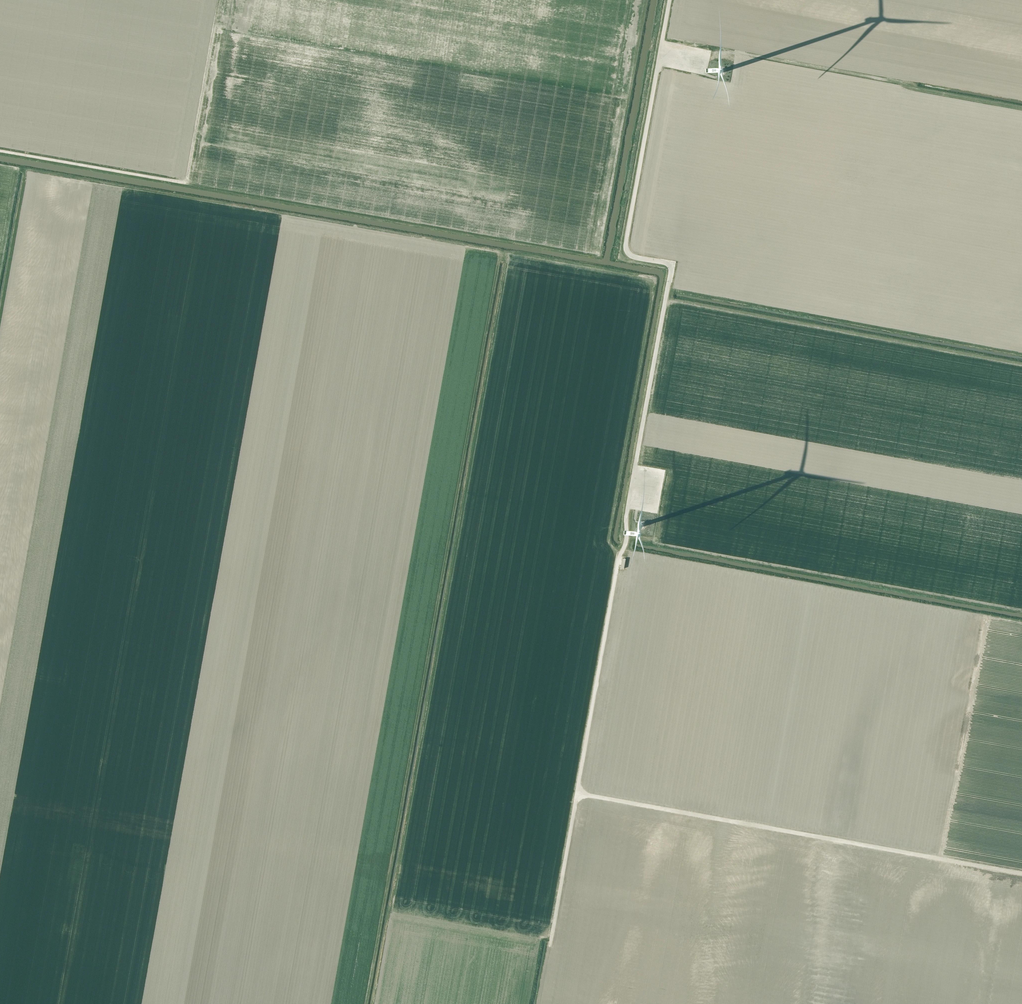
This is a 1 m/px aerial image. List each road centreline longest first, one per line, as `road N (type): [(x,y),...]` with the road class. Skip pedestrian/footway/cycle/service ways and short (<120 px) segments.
road 1 (track): [(1021,365),(665,300)]
road 2 (track): [(1021,109),(895,86)]

